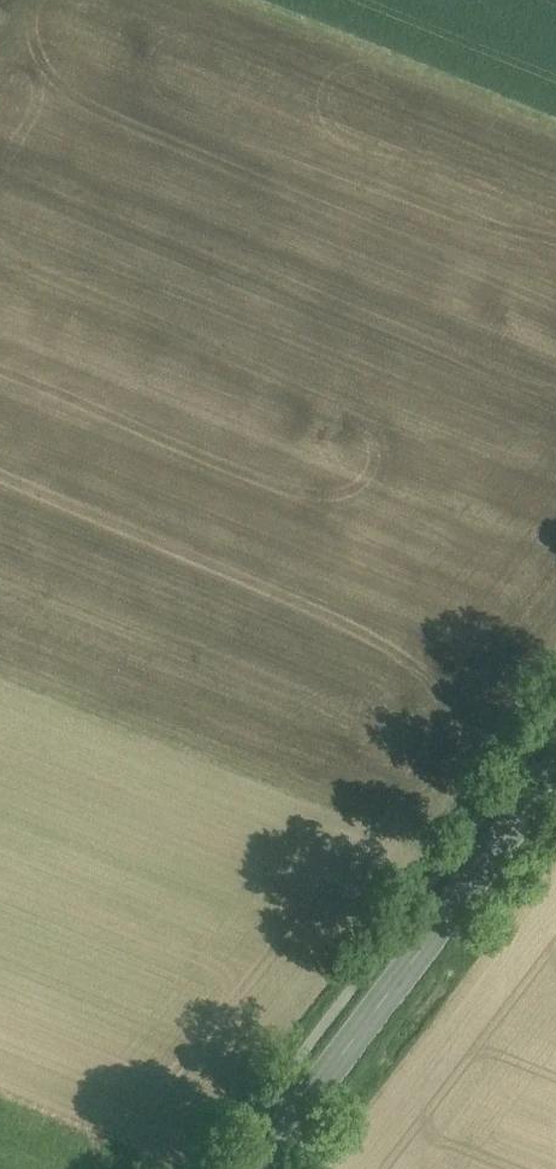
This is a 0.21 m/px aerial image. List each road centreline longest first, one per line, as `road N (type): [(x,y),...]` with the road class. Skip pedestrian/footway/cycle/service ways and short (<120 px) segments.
road 1 (secondary): [(257,1168),(555,768)]

